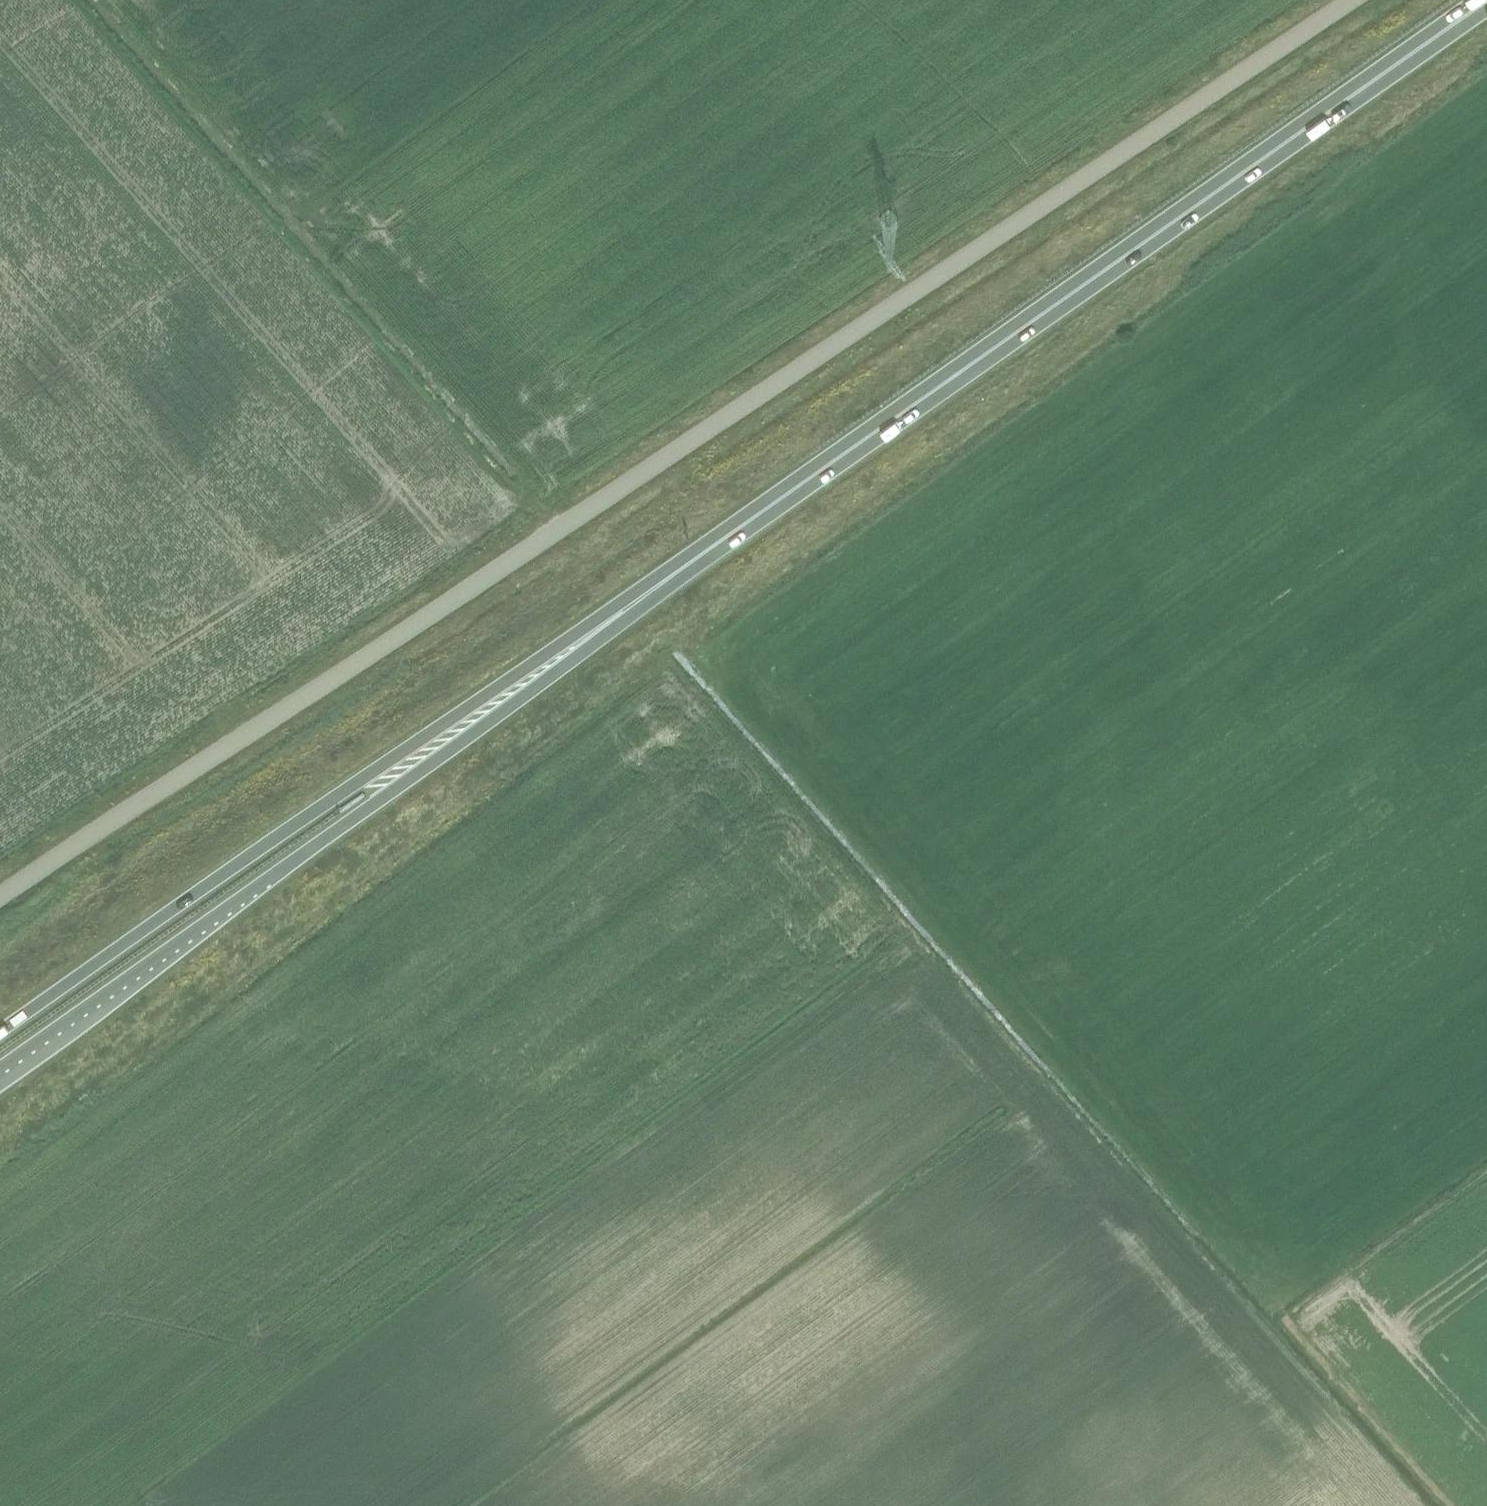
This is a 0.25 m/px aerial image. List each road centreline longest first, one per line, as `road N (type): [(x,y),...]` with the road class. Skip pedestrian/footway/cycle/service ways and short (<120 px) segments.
road 1 (unclassified): [(0,899),(1354,0)]
road 2 (trunk): [(546,666),(1486,2)]
road 3 (trunk): [(0,1068),(372,807),(546,666)]
road 4 (trunk): [(546,666),(358,782),(0,1033)]

